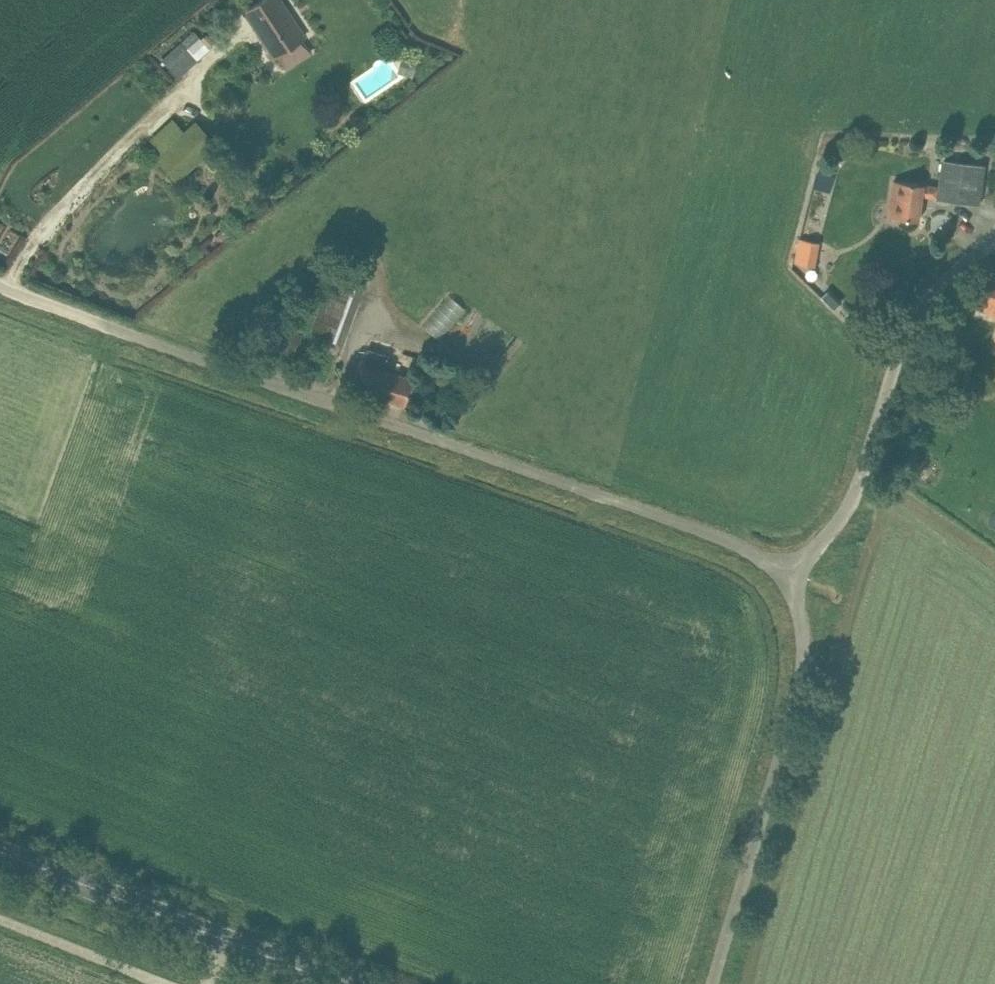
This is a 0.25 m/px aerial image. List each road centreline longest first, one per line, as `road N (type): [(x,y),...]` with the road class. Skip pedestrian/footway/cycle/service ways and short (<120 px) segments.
road 1 (unclassified): [(706,983),(794,675),(801,563),(855,474),(896,349),(994,224)]
road 2 (tertiary): [(337,983),(0,854)]

